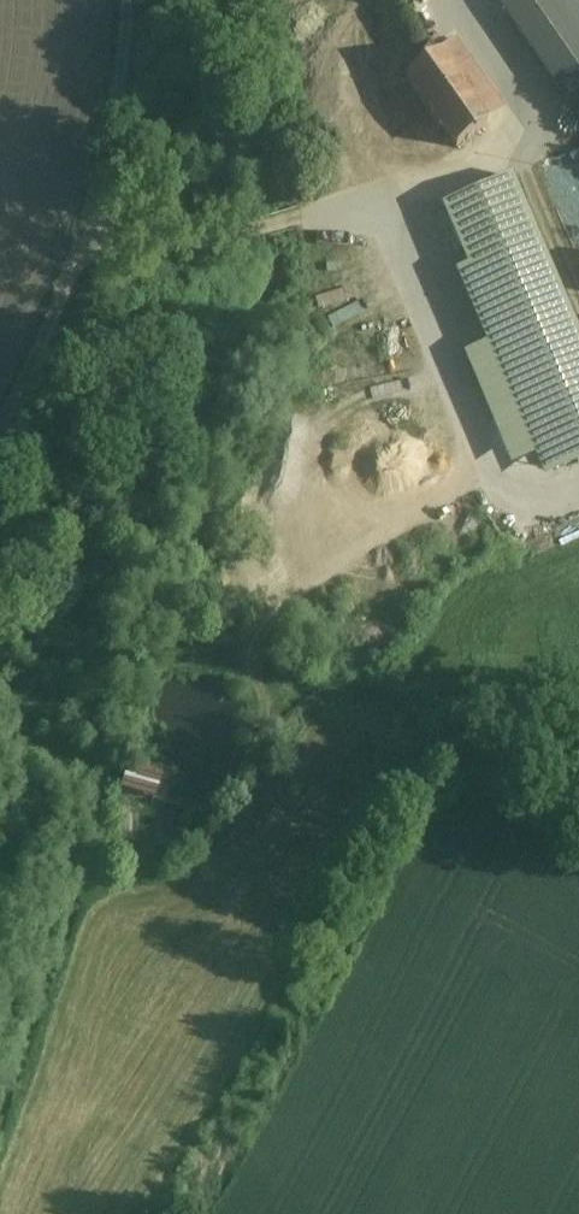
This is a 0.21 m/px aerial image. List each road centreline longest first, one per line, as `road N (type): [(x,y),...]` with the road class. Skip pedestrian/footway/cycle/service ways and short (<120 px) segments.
road 1 (track): [(121,0),(120,102),(0,438)]

